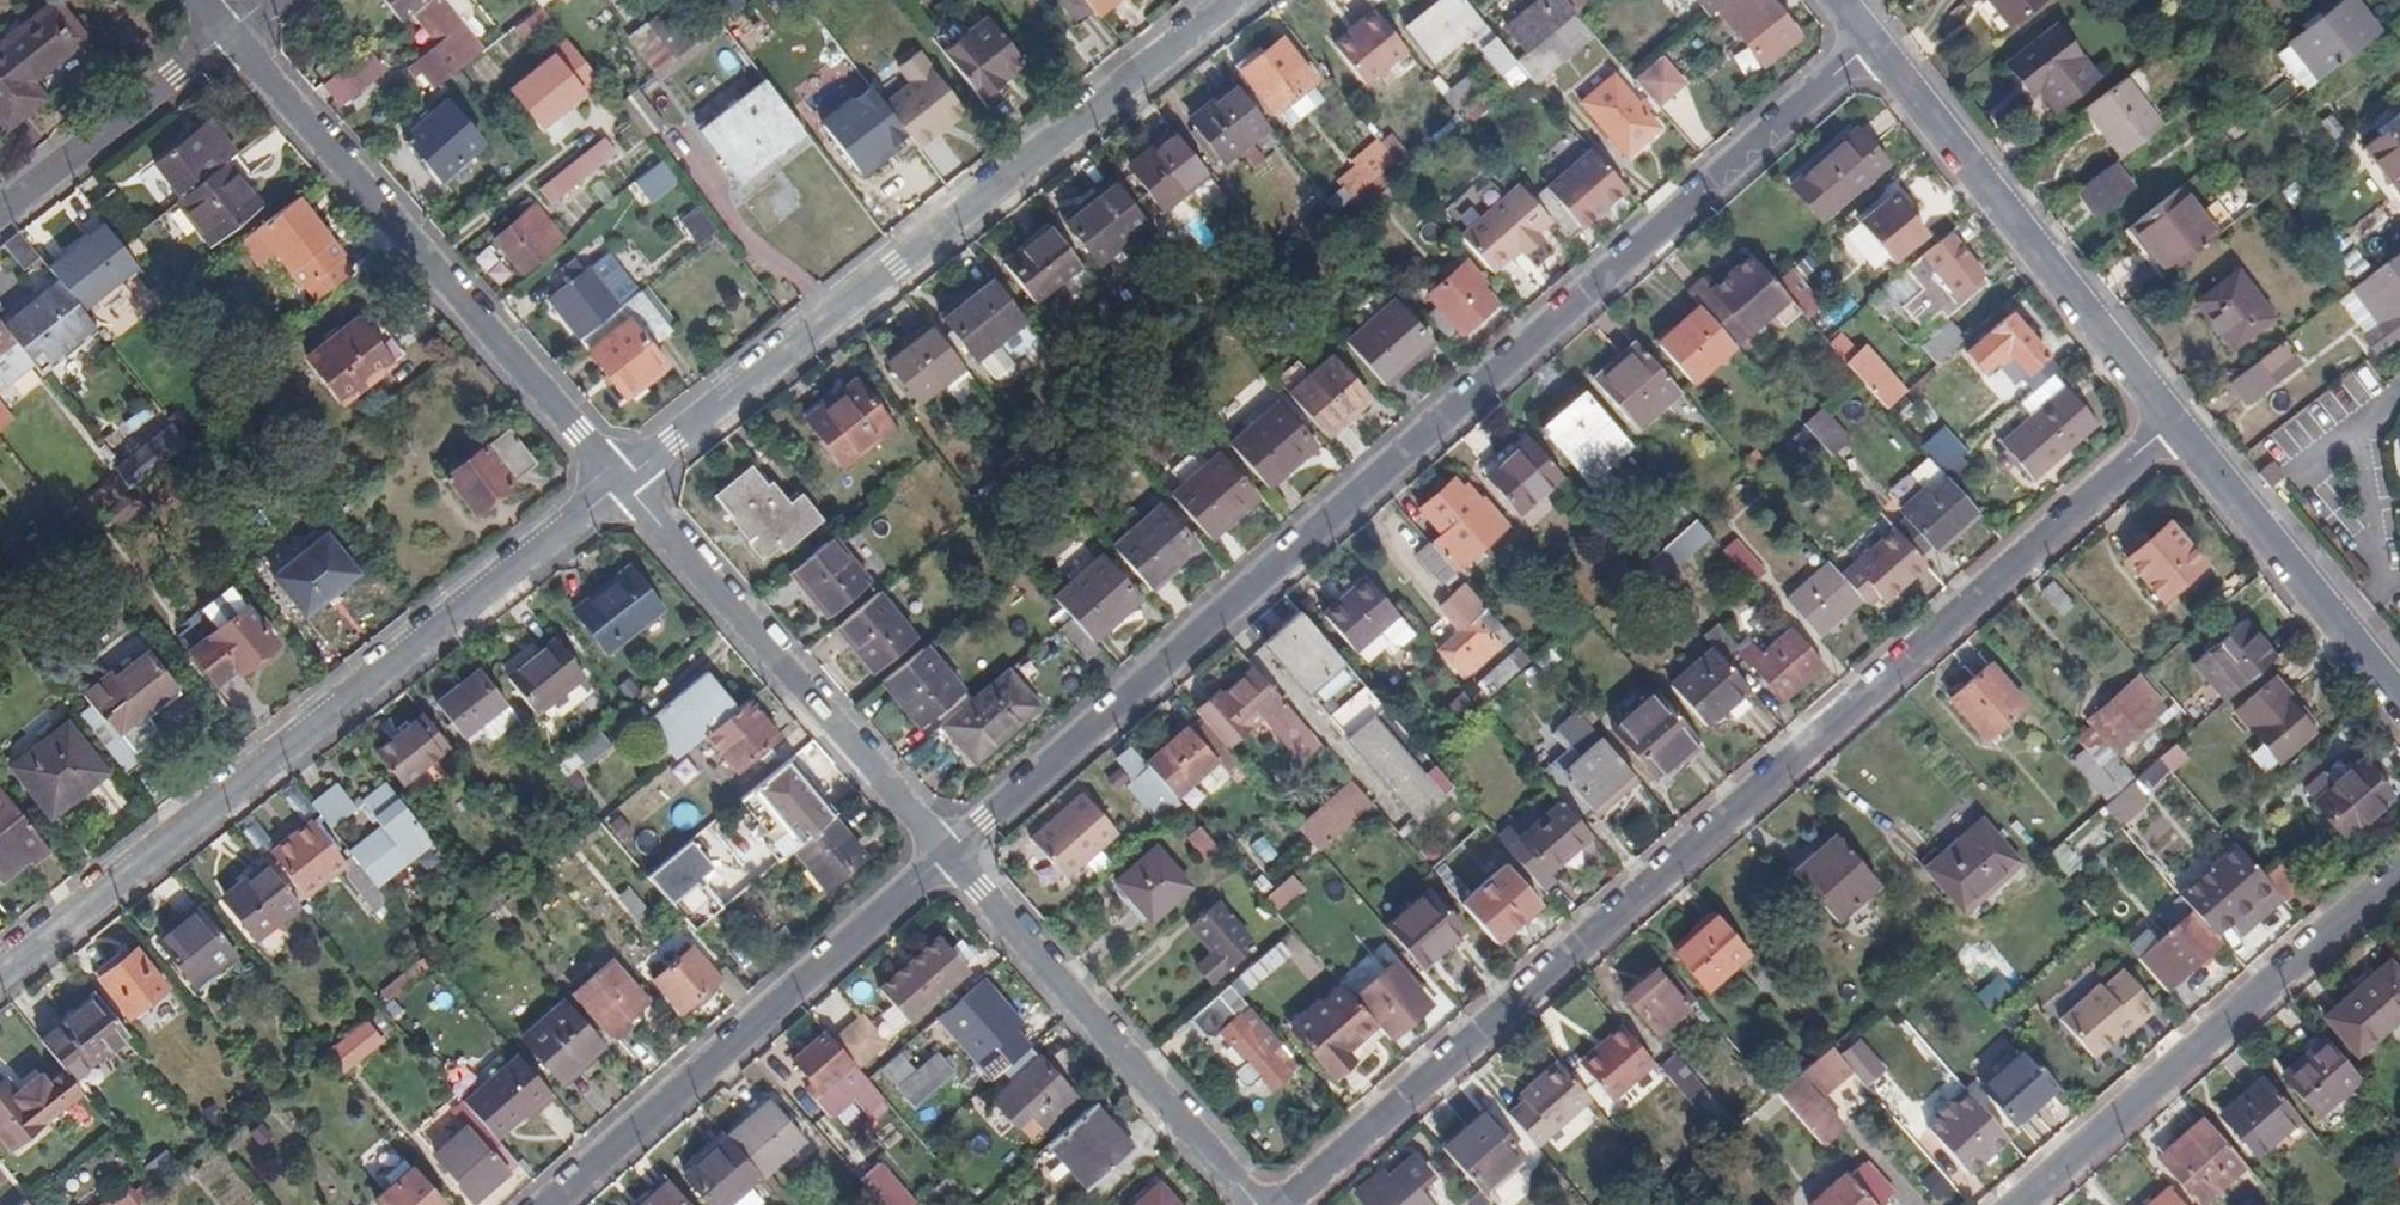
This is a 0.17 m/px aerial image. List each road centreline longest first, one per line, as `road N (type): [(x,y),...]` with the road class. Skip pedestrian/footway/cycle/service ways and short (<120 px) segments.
road 1 (residential): [(950,854),(1871,43)]
road 2 (residential): [(1285,1204),(2174,422)]
road 3 (residential): [(623,485),(0,970)]
road 4 (residential): [(1235,0),(623,485)]
road 5 (residential): [(623,485),(232,31)]
road 6 (residential): [(548,1204),(950,854)]
road 7 (residential): [(2018,1204),(2399,870)]
road 8 (residential): [(950,854),(623,485)]
road 9 (tertiary): [(2174,422),(1871,43)]
road 10 (residential): [(1259,1204),(950,854)]
road 11 (tertiary): [(2399,699),(2174,422)]
road 12 (residential): [(0,212),(232,31)]

